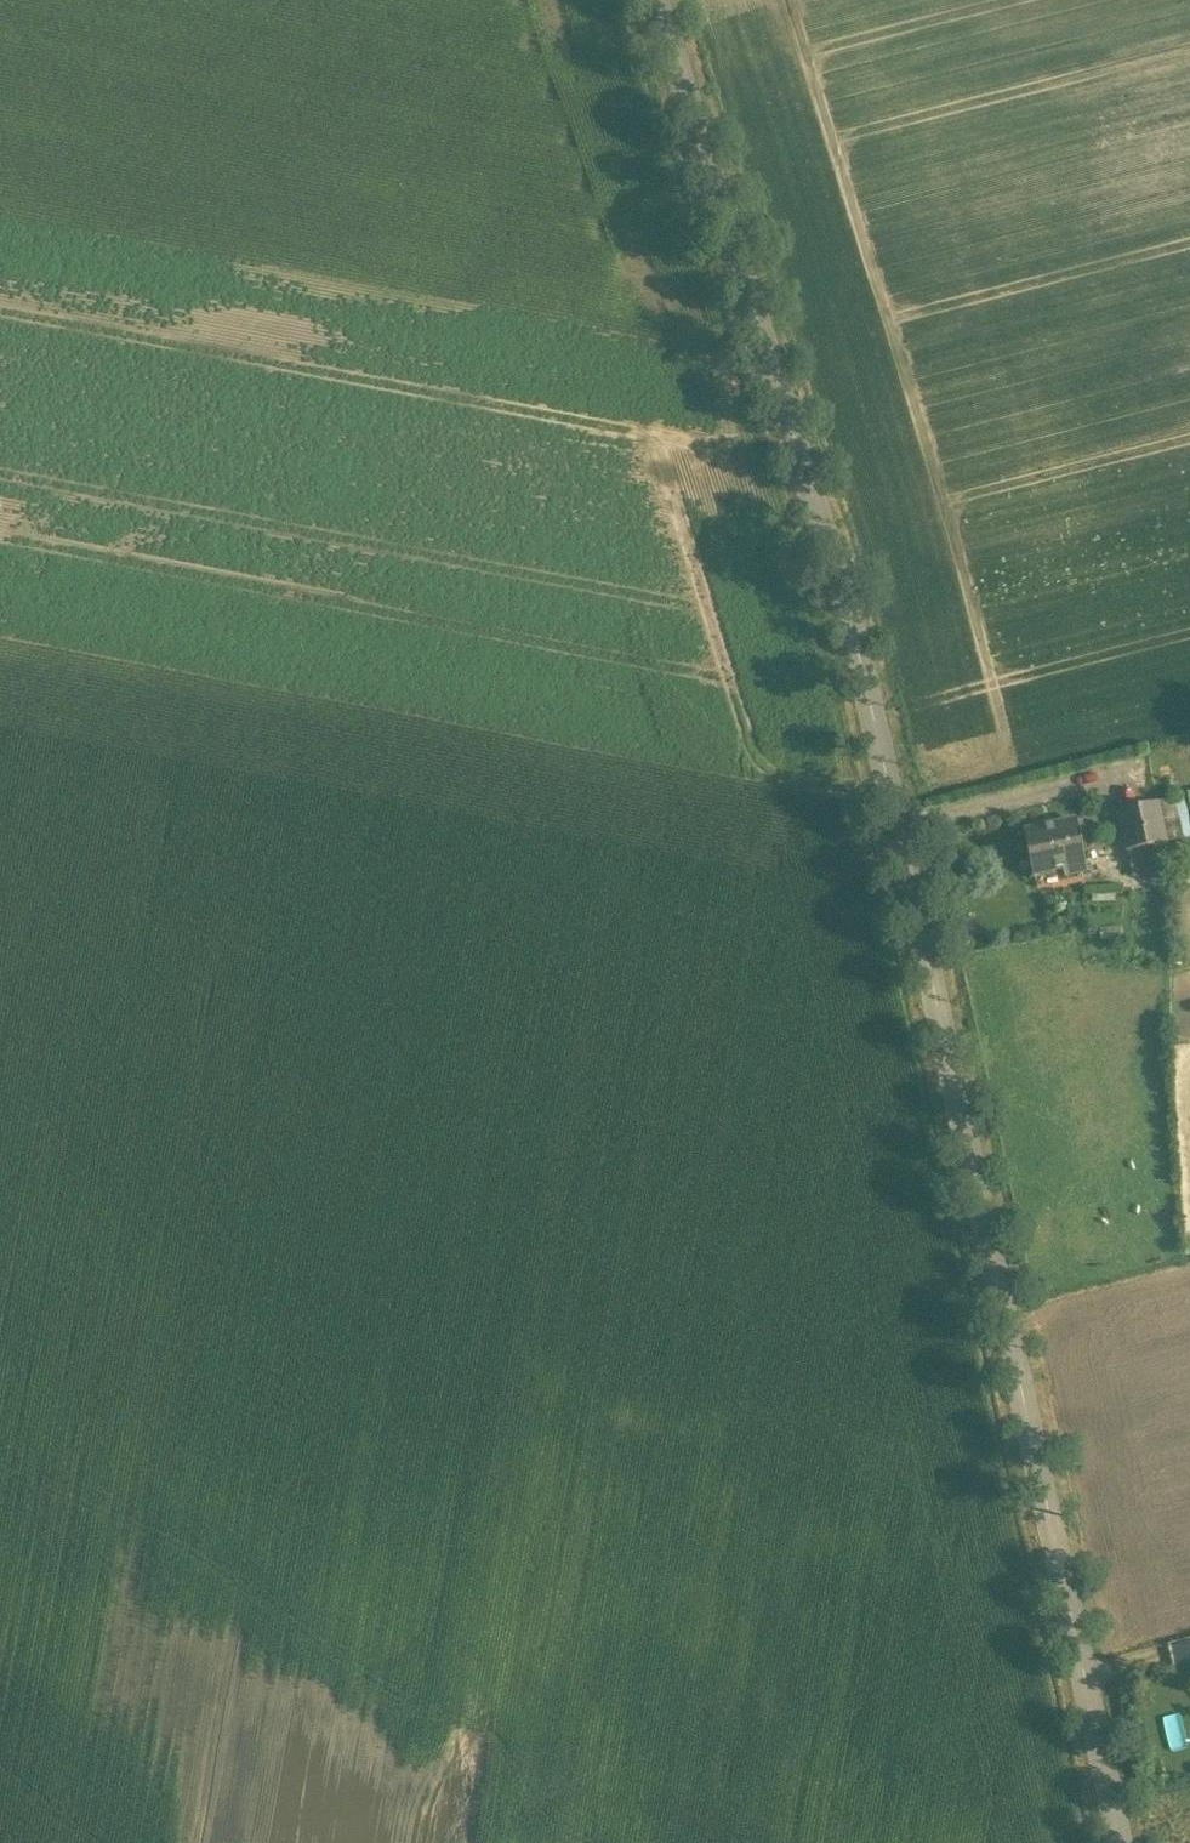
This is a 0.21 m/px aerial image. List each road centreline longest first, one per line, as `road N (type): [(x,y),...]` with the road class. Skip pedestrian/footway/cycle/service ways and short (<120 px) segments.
road 1 (residential): [(658,0),(847,603),(1121,1842)]

